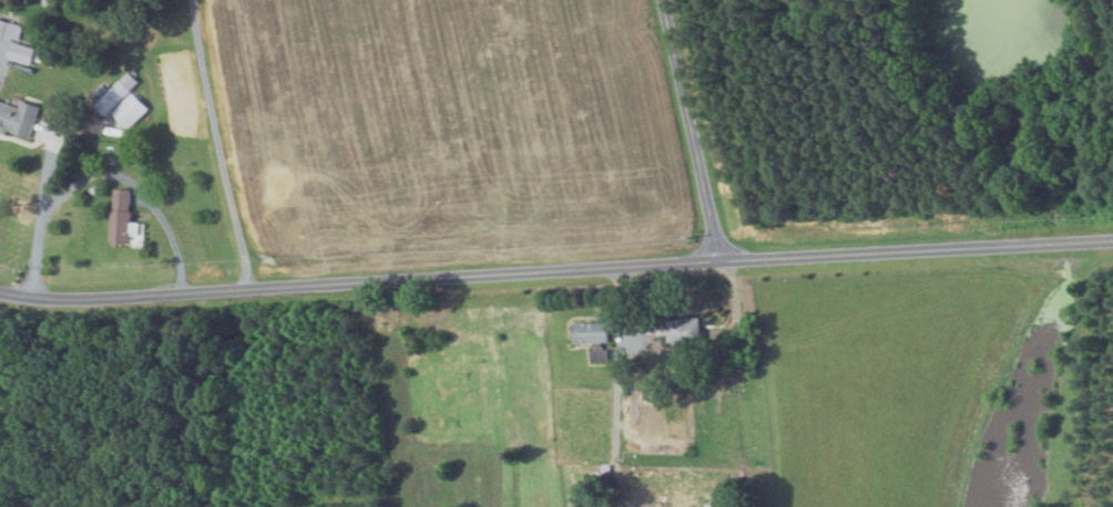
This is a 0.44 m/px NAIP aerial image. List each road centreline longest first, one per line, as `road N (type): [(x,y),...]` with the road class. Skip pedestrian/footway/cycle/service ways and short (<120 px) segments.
road 1 (residential): [(1112,240),(89,297),(0,290)]
road 2 (residential): [(716,260),(662,0)]

